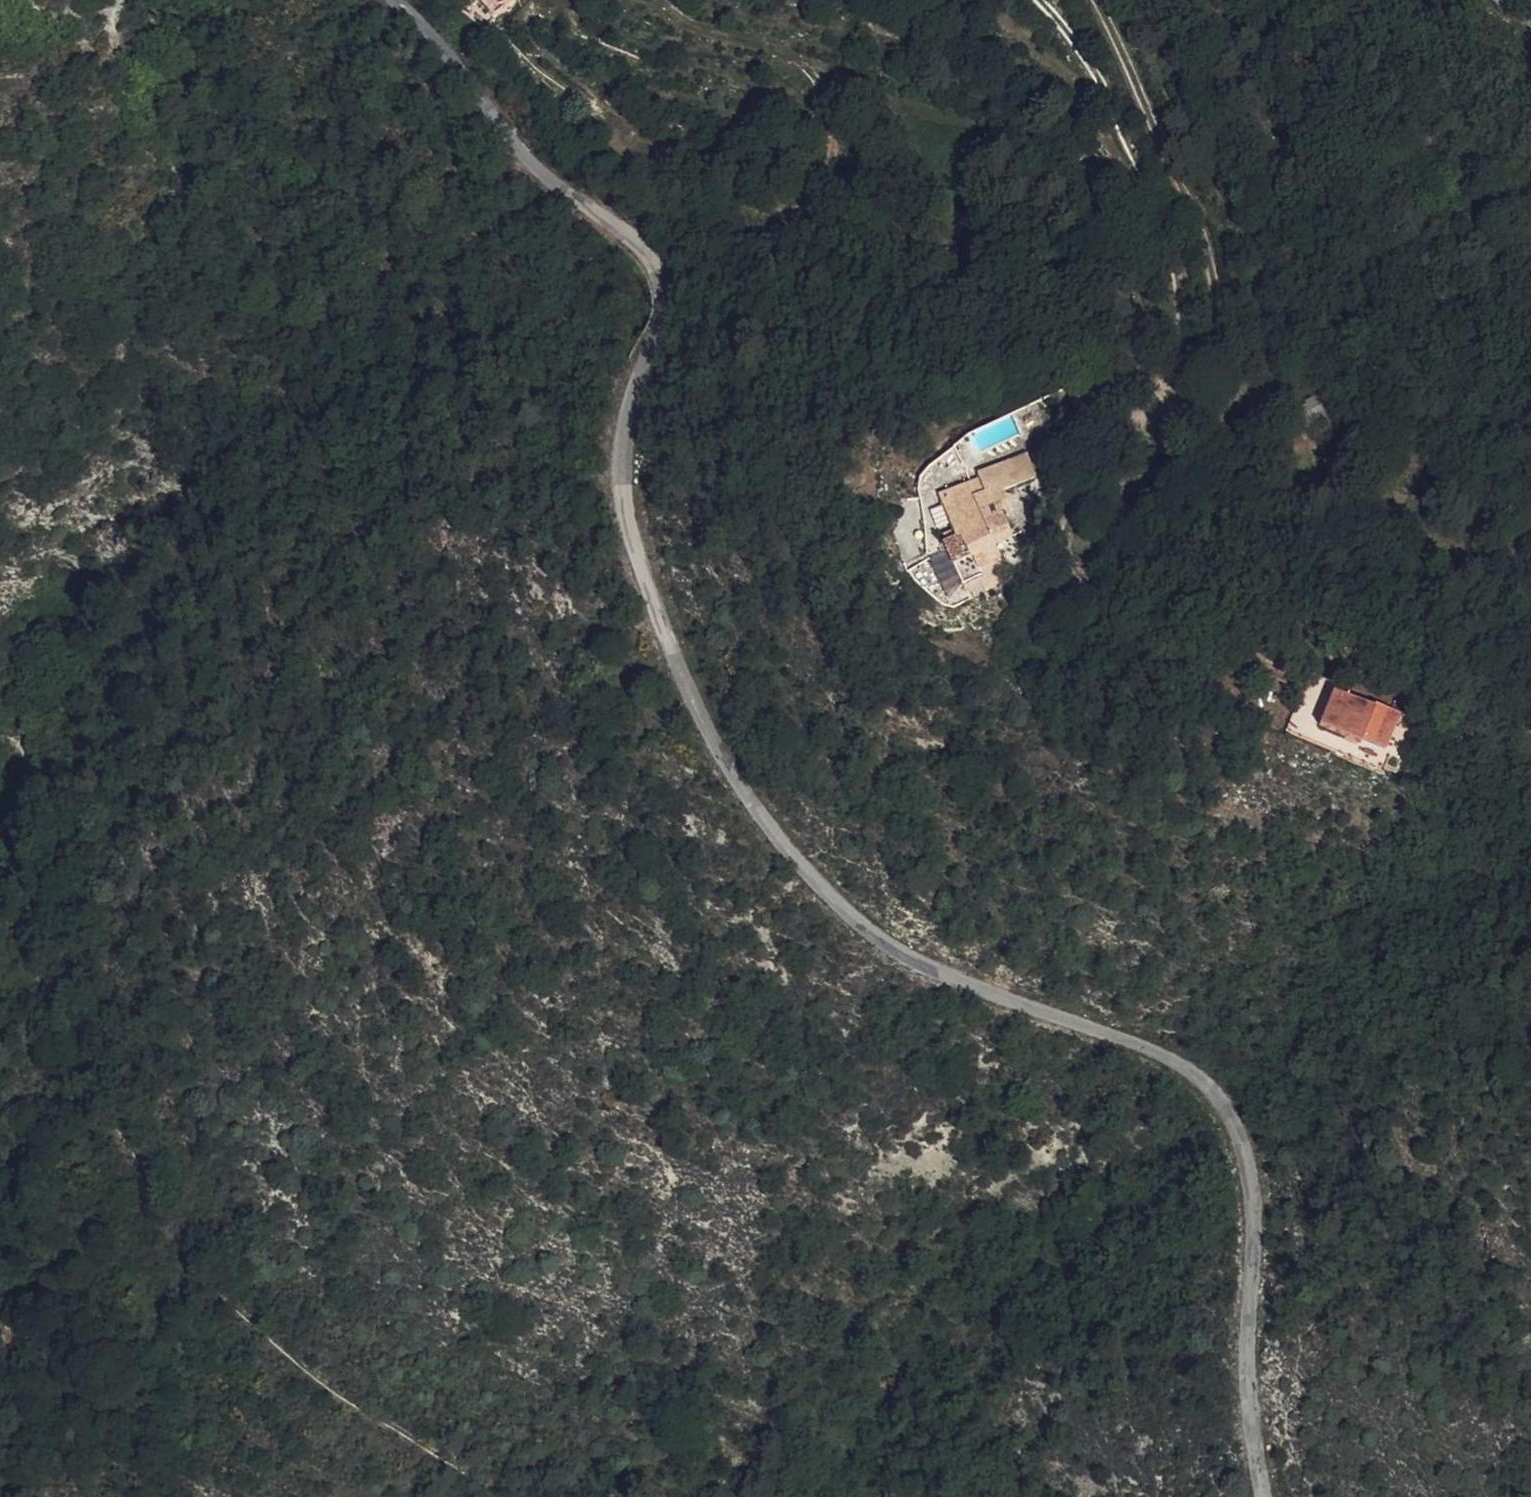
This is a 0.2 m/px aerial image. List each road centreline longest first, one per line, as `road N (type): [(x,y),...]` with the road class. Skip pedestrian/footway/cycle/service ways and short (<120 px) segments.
road 1 (unclassified): [(1265,1496),(1251,1365),(1261,1203),(1249,1150),(1229,1115),(1200,1083),(1143,1049),(926,967),(876,939),(824,891),(747,796),(660,620),(633,538),(624,464),(662,303),(660,280),(637,248),(567,193),(390,0)]
road 2 (track): [(1038,0),(1062,20),(1114,106),(1176,255),(1181,341),(1162,413),(1118,468)]

